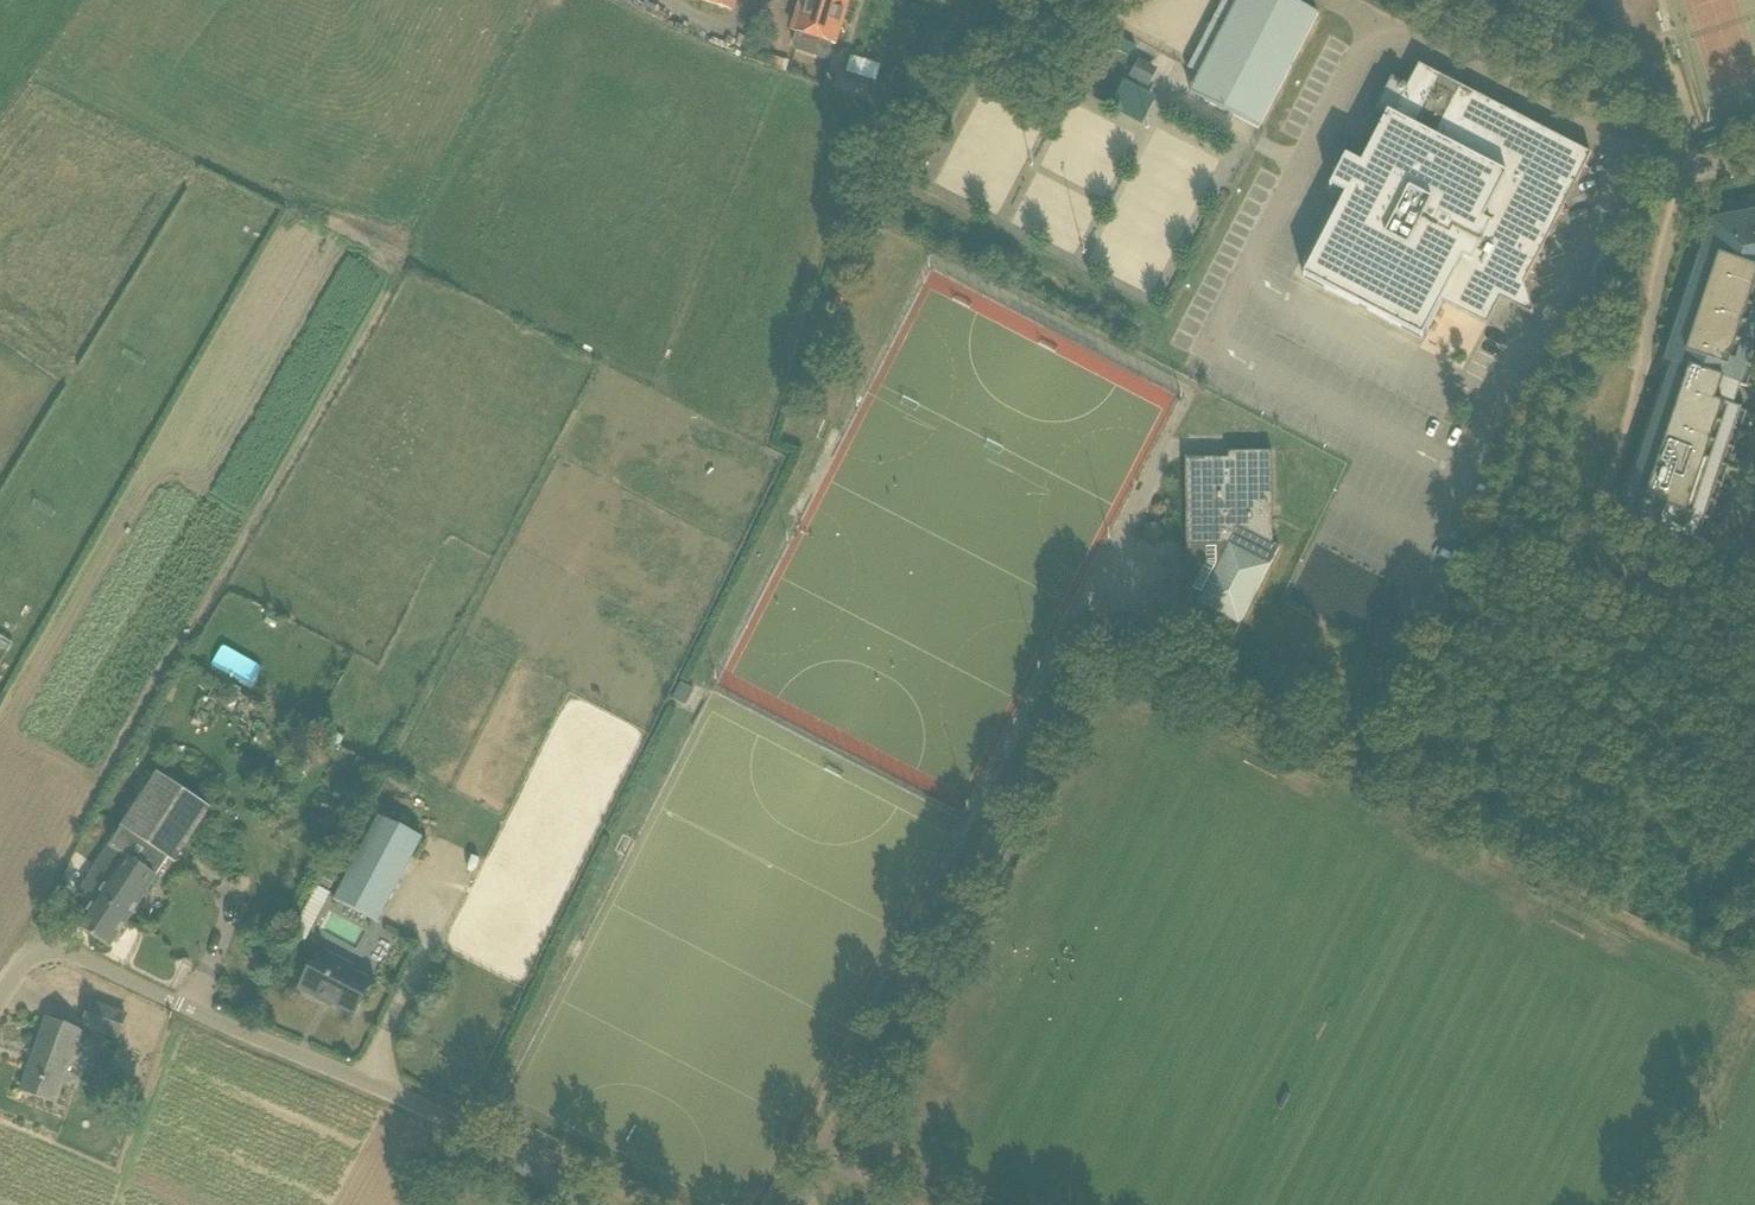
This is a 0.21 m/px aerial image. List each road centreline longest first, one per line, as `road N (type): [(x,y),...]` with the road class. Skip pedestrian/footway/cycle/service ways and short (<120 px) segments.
road 1 (unclassified): [(595,1204),(432,1111),(70,953),(22,968),(0,1000)]
road 2 (unclassified): [(797,1204),(934,943)]

